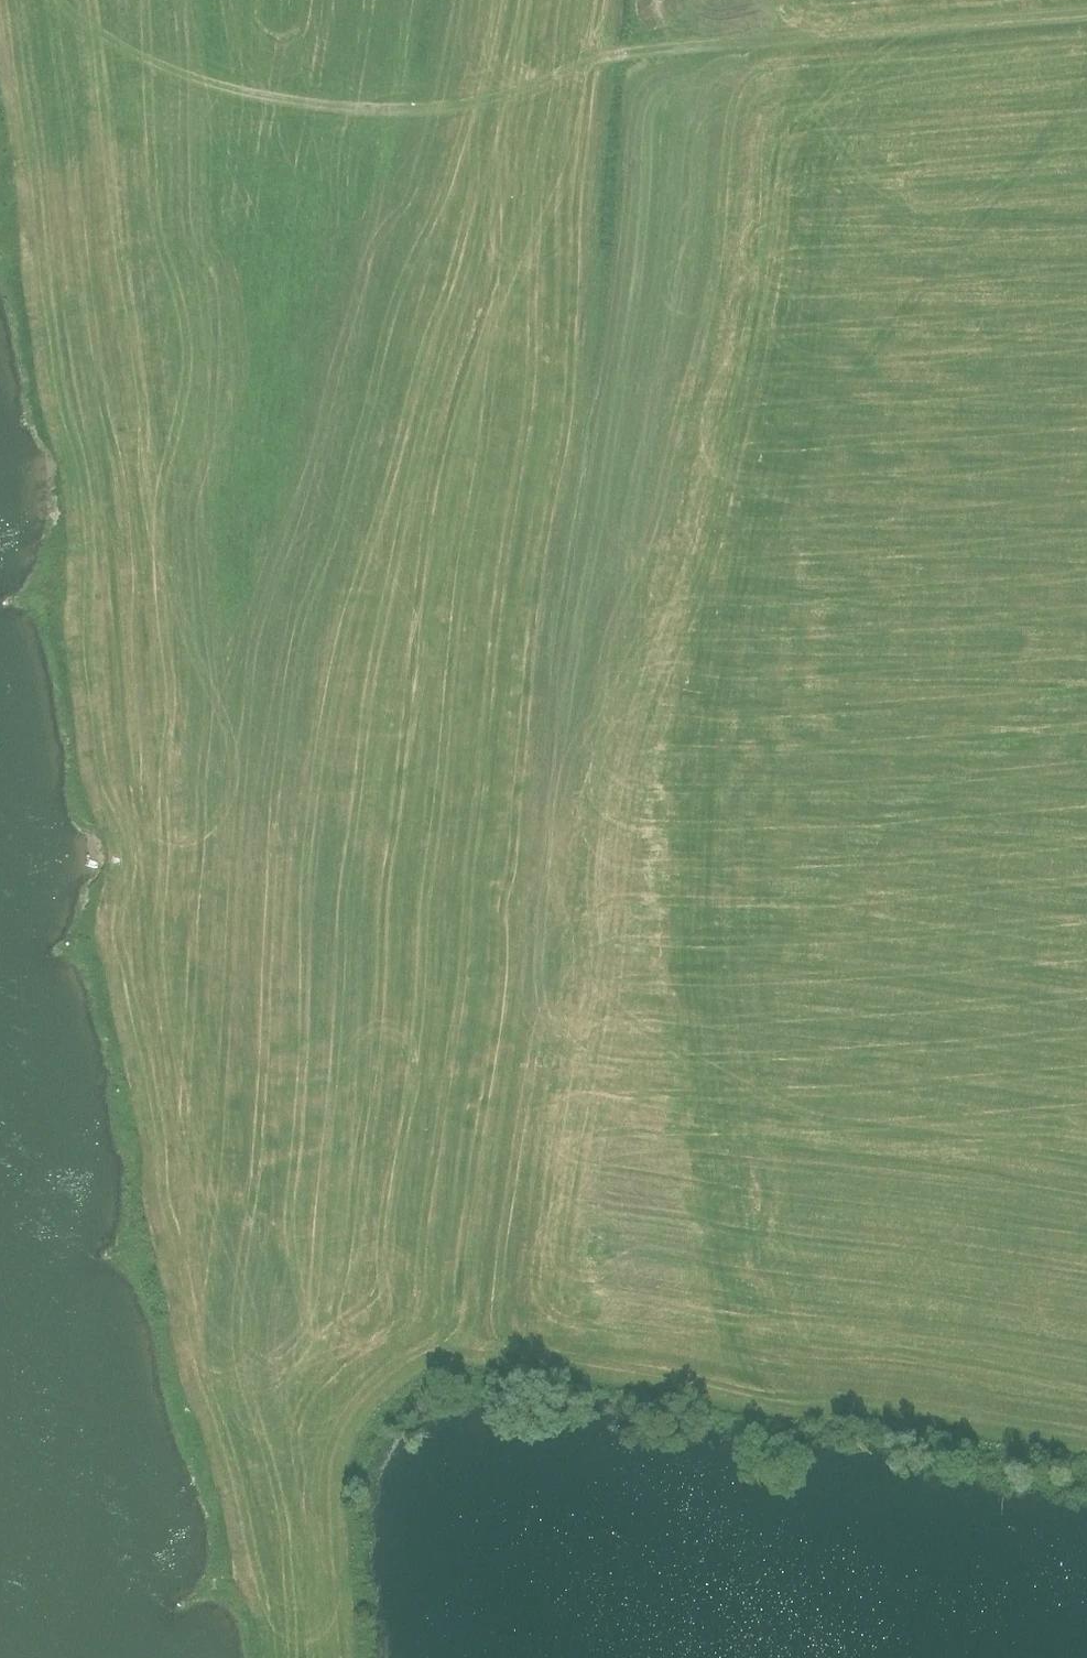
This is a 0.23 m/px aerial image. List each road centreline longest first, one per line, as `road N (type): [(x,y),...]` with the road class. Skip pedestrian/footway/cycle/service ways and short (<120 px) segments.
road 1 (track): [(1086,8),(643,49)]

